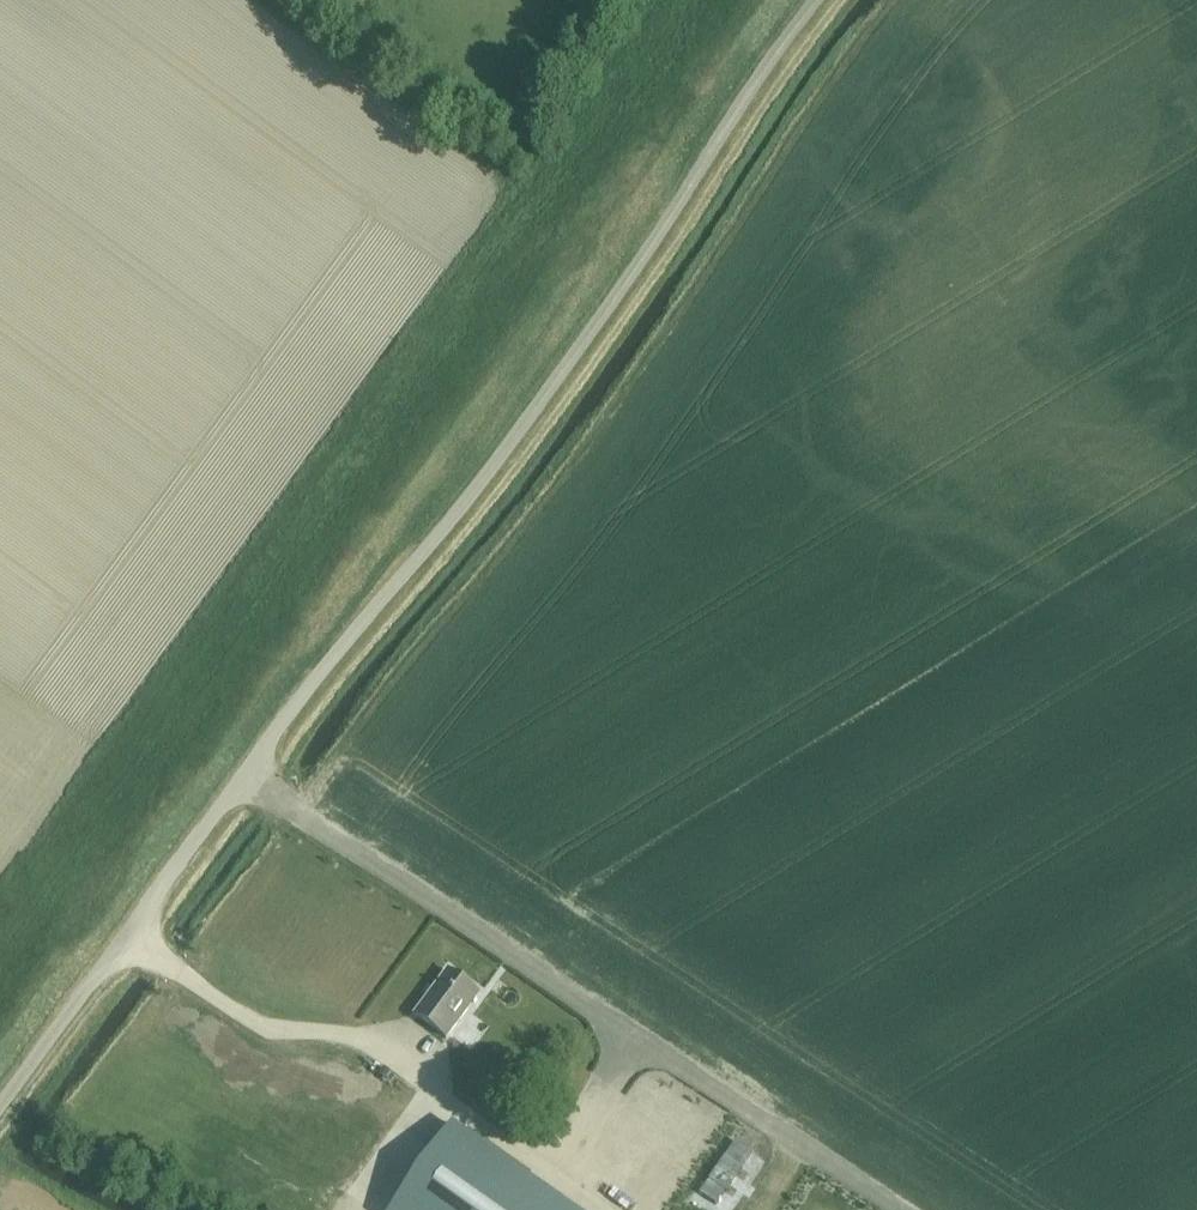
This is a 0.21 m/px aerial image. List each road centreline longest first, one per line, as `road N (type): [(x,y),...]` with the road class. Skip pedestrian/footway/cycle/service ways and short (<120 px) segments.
road 1 (unclassified): [(815,0),(485,474),(244,776)]
road 2 (unclassified): [(904,1209),(244,776)]
road 3 (unclassified): [(0,1104),(244,776)]

